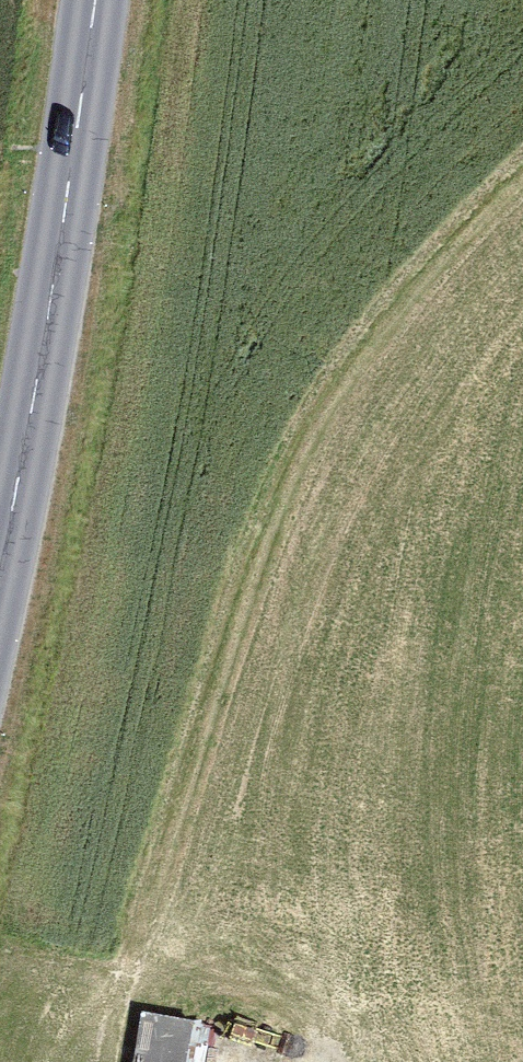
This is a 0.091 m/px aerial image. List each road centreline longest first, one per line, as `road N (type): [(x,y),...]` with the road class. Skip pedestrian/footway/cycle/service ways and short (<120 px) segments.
road 1 (track): [(522,197),(362,351),(241,650),(121,1061)]
road 2 (secondary): [(0,568),(91,0)]

